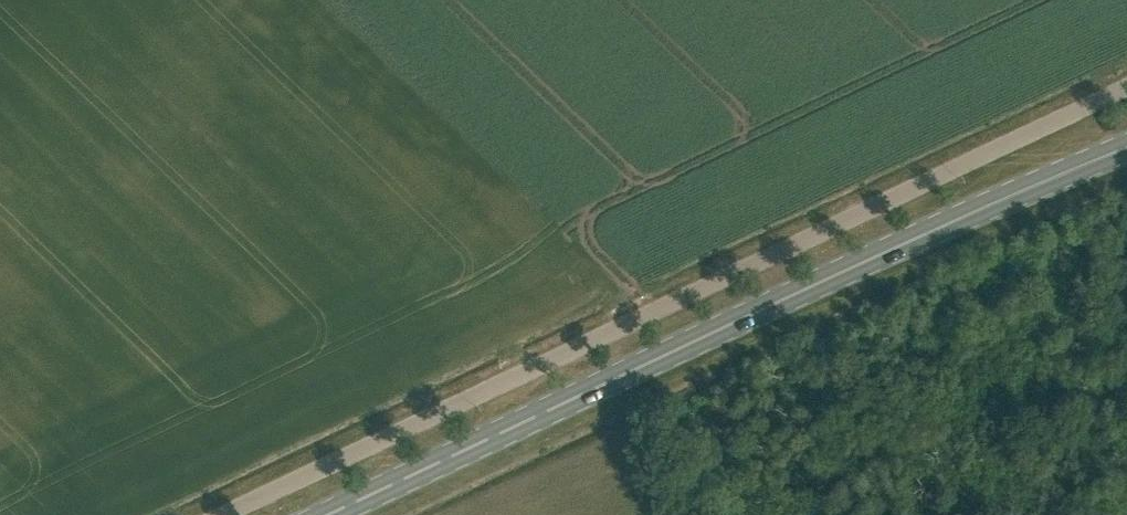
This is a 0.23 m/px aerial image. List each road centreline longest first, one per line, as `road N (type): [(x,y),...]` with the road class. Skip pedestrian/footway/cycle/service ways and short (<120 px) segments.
road 1 (unclassified): [(220,514),(1126,86)]
road 2 (primary): [(325,514),(808,284),(1126,145)]

